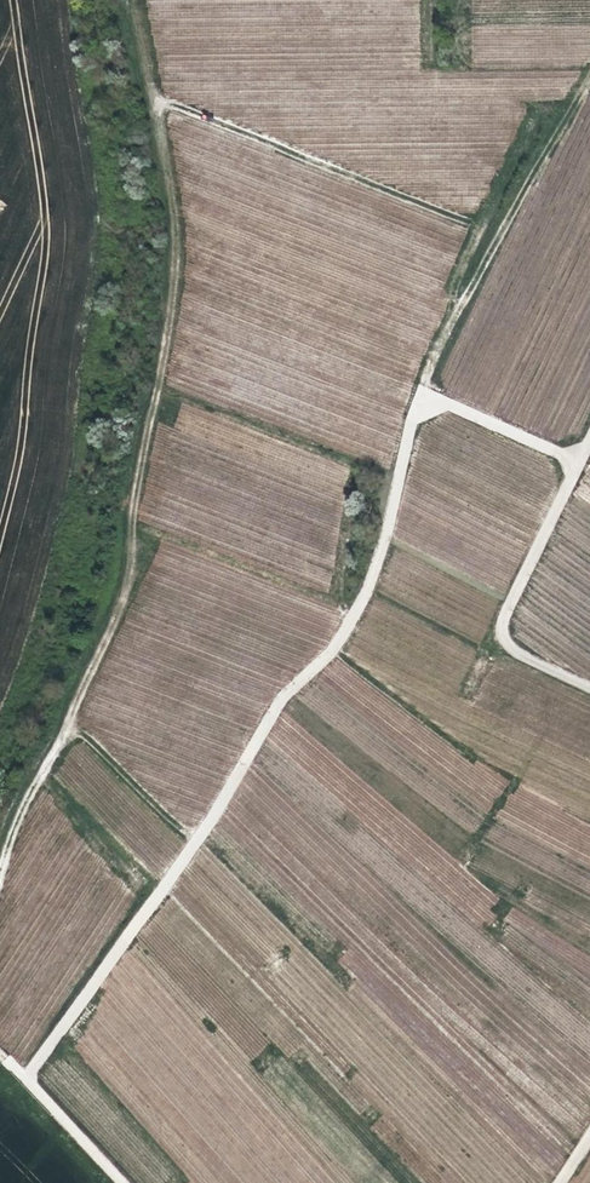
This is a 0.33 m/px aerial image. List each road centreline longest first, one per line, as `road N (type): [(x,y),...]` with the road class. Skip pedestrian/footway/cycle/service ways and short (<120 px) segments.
road 1 (track): [(0,856),(110,628),(126,567),(169,261),(169,182),(154,122),(174,108),(469,223),(446,283),(456,310)]
road 2 (track): [(66,719),(176,828),(202,830),(287,685),(342,637),(373,575),(418,391),(553,134),(589,89)]
road 3 (unclassified): [(589,691),(511,650),(502,629),(503,608),(574,462)]
road 4 (track): [(574,462),(418,391)]
road 5 (track): [(119,1182),(0,1059)]

